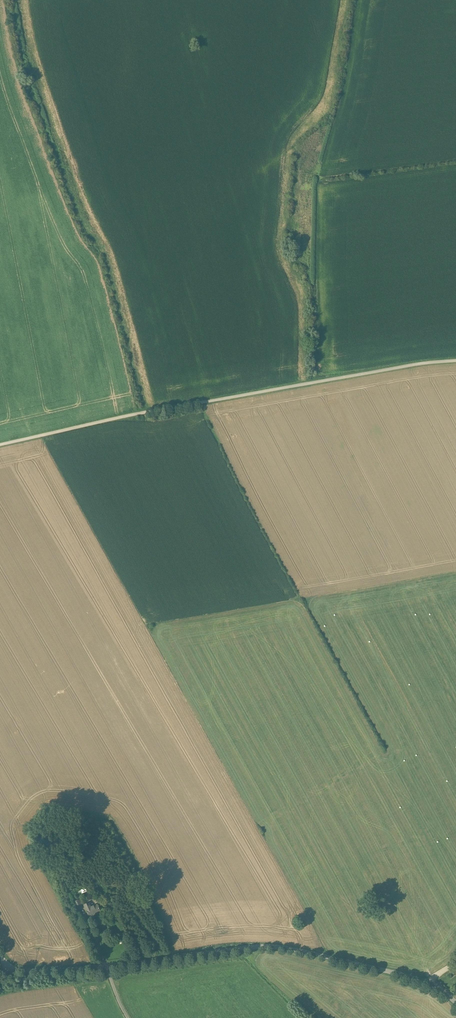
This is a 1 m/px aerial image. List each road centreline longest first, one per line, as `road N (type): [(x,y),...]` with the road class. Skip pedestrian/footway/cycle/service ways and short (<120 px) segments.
road 1 (unclassified): [(455,1003),(423,980),(270,947),(0,976)]
road 2 (track): [(0,445),(126,415),(455,361)]

